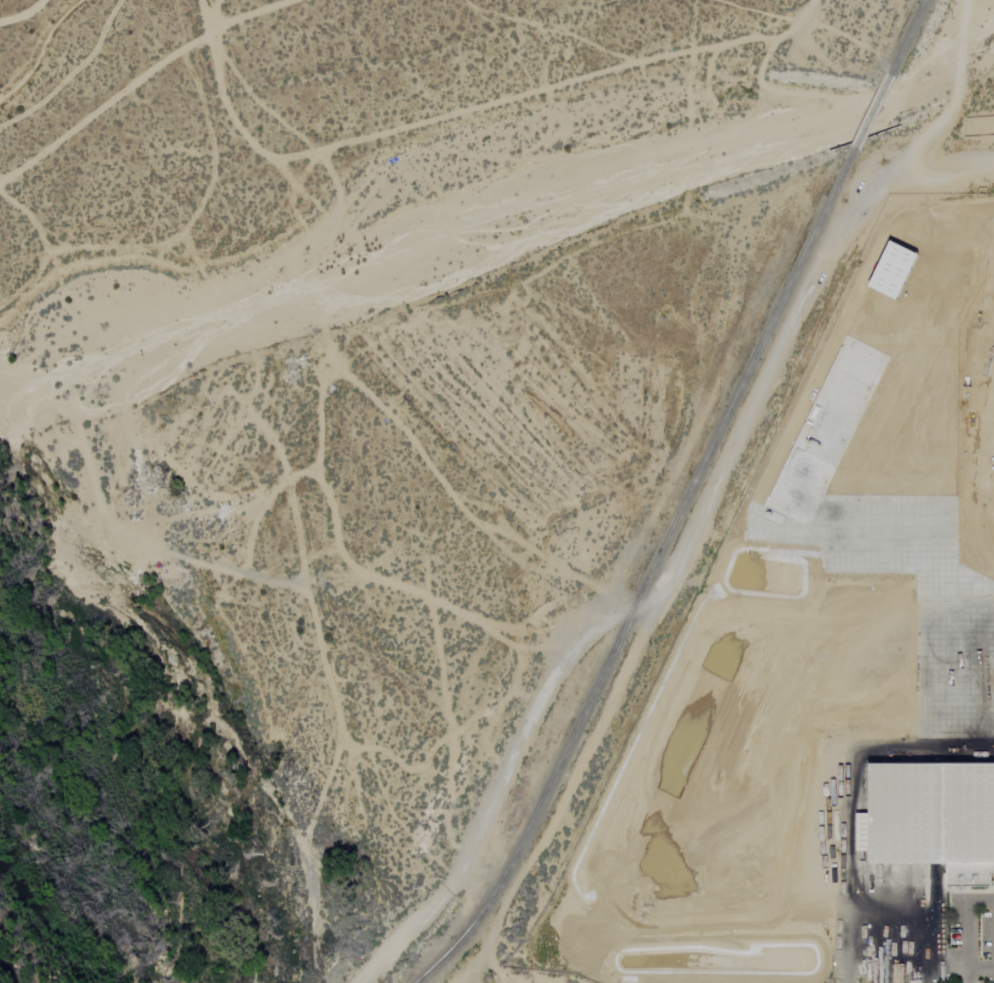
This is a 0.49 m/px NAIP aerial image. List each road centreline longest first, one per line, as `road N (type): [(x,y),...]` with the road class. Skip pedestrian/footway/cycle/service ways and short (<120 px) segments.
road 1 (track): [(363,982),(466,858),(549,684),(587,639),(655,606),(826,244),(895,184),(947,115),(963,0)]
road 2 (track): [(655,606),(549,836),(504,902),(472,982)]

